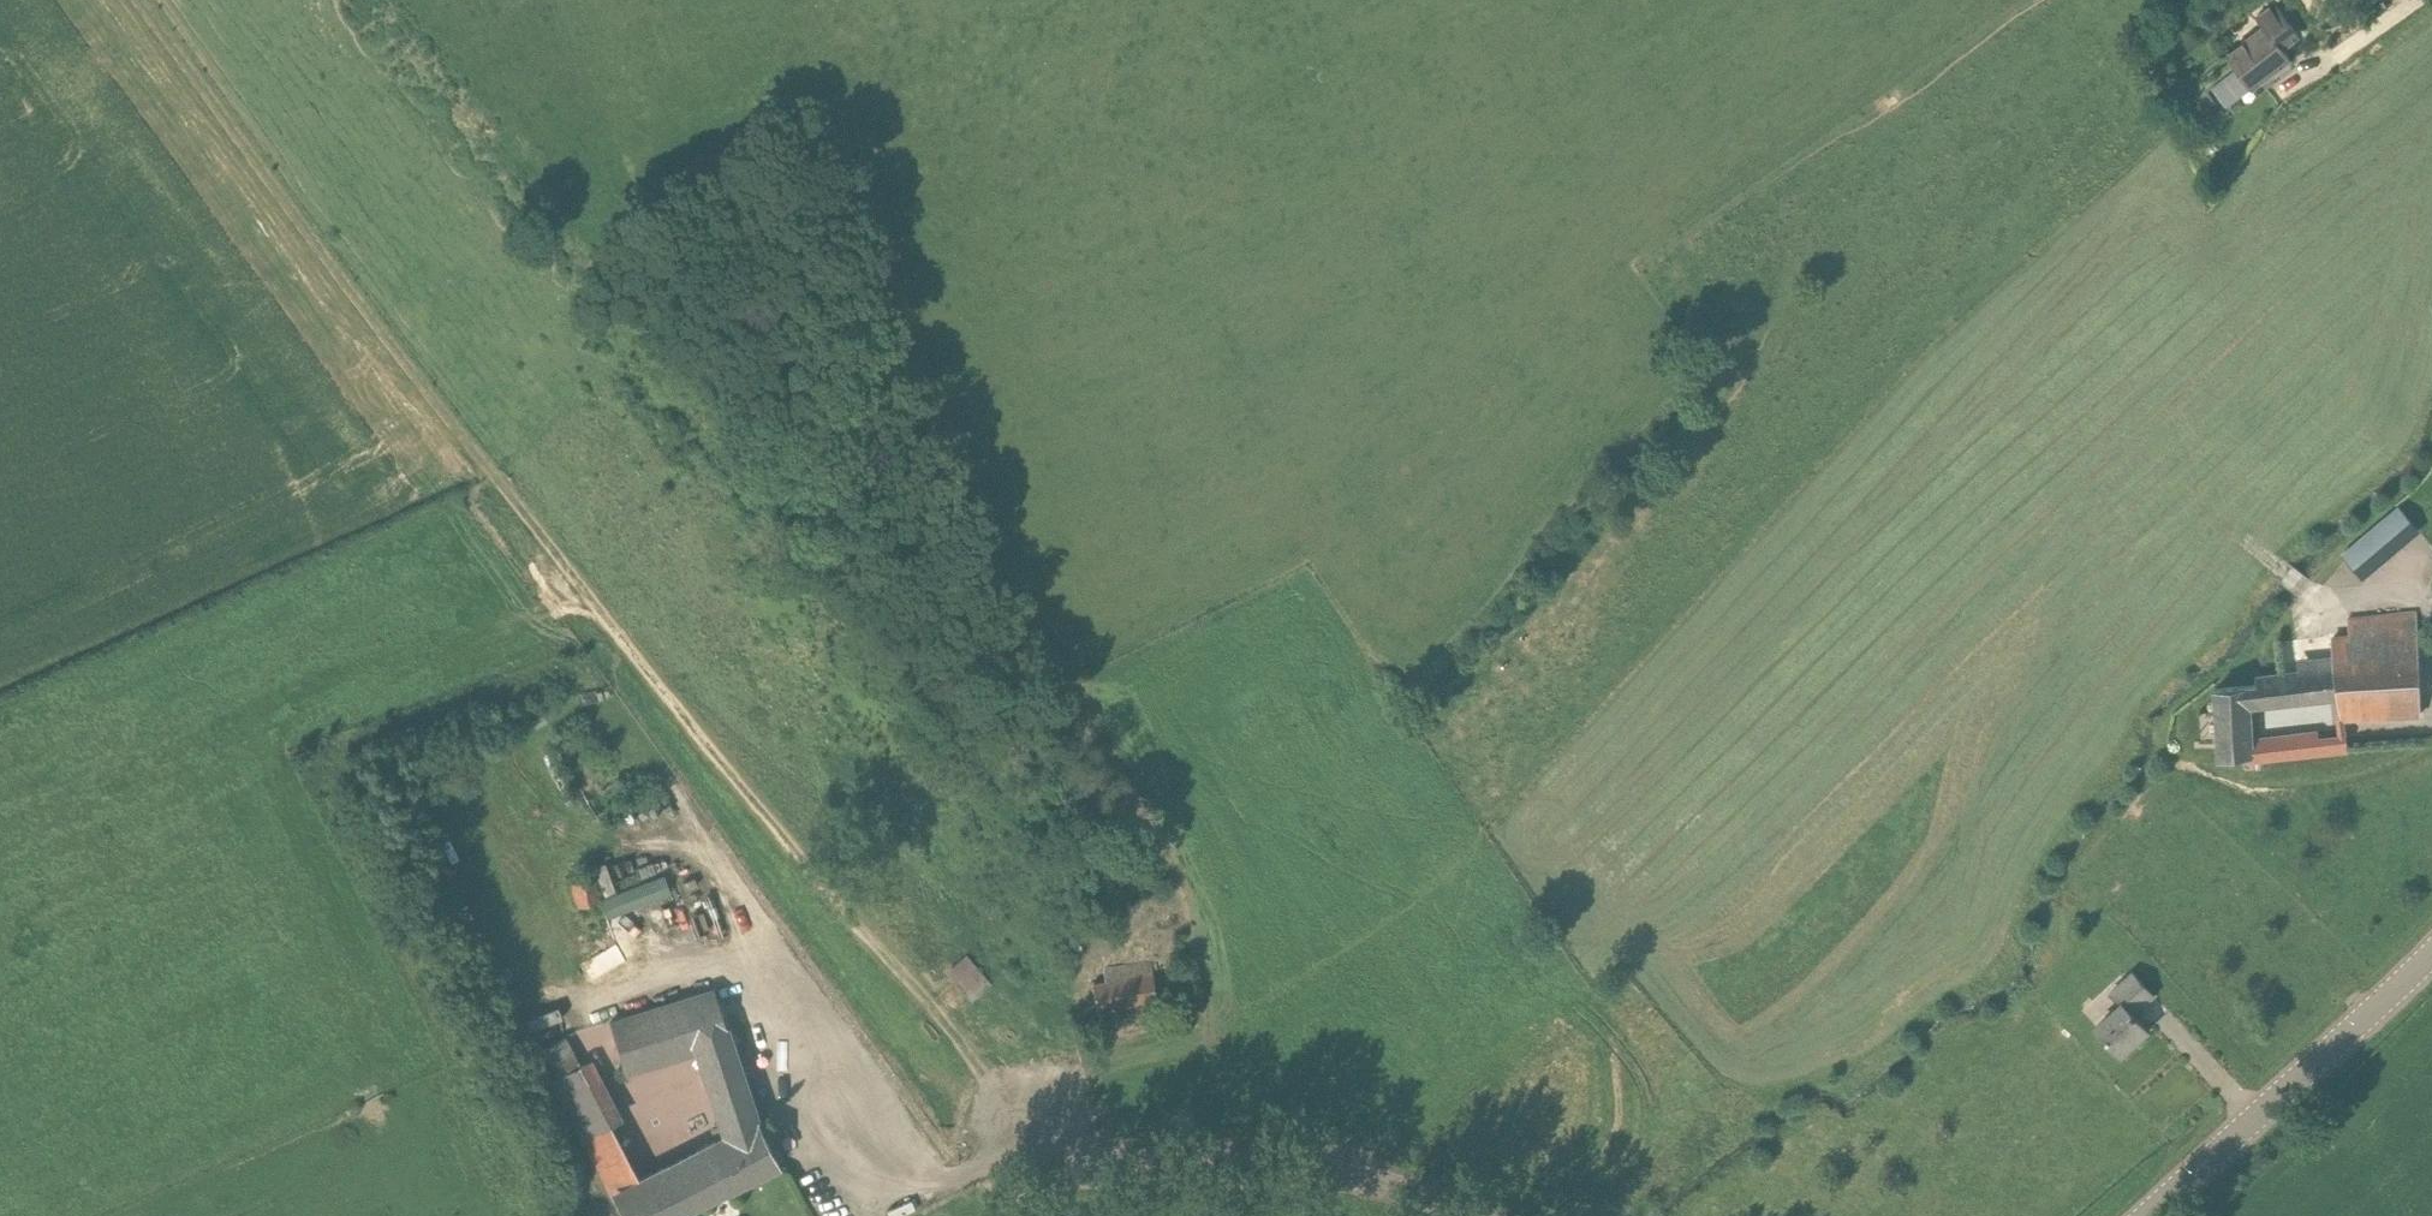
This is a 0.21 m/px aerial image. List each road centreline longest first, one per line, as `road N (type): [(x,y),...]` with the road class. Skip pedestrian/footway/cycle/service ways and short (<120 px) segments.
road 1 (track): [(140,0),(529,525),(879,959),(971,1059)]
road 2 (tertiary): [(2150,1215),(2431,954)]
road 3 (residential): [(2414,0),(2281,93)]

